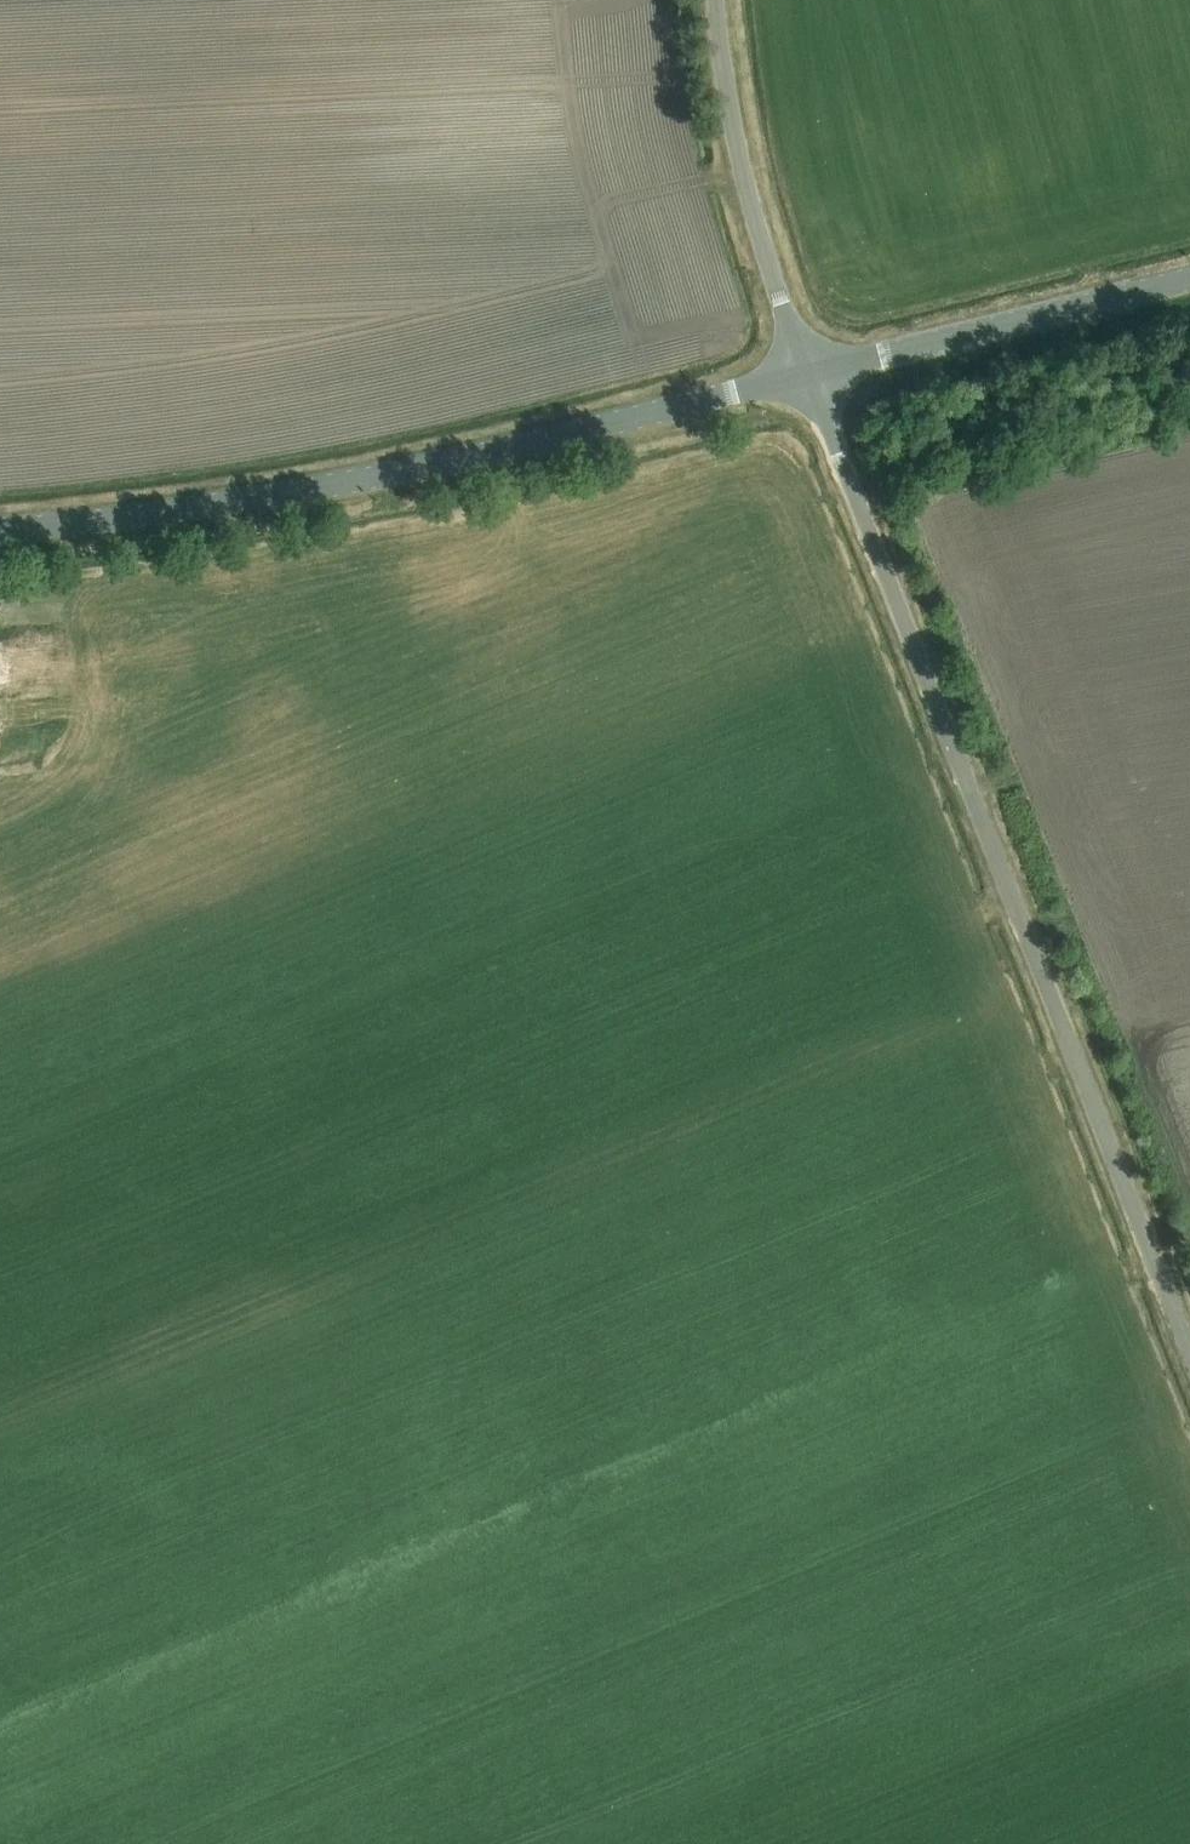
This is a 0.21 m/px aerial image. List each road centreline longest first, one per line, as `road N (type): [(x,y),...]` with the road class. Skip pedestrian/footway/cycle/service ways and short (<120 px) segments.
road 1 (unclassified): [(1189,1358),(805,374)]
road 2 (tertiary): [(805,374),(241,501),(0,527)]
road 3 (tertiary): [(805,374),(1189,278)]
road 4 (unclassified): [(805,374),(739,157),(716,0)]

